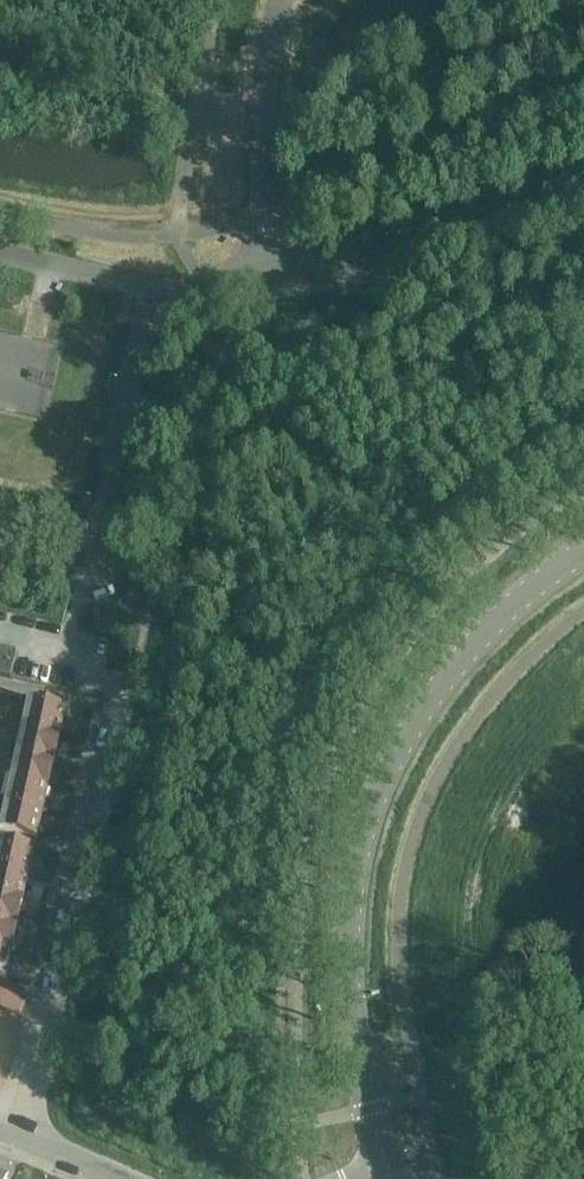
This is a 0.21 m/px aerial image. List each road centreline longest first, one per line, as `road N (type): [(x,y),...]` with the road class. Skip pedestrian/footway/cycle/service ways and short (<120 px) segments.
road 1 (tertiary): [(386,1165),(348,999),(350,882),(384,743),(459,643),(560,559),(583,548)]
road 2 (residential): [(125,672),(20,1135)]
road 3 (unclassified): [(583,193),(238,290)]
road 4 (unclassified): [(238,290),(255,213),(250,84),(272,0)]
road 5 (unclassified): [(238,290),(148,291),(0,252)]

